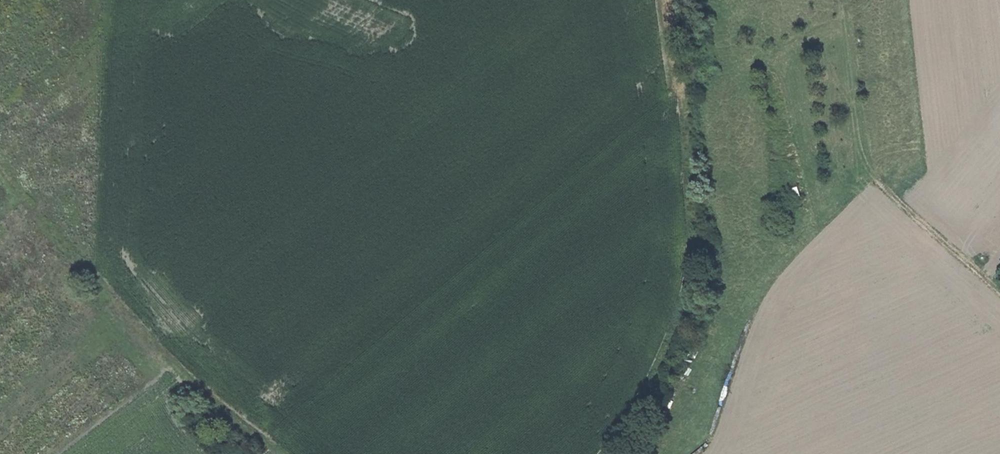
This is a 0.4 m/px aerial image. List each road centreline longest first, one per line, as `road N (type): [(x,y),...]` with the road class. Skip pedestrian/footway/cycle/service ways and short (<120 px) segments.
road 1 (track): [(999,291),(873,176)]

